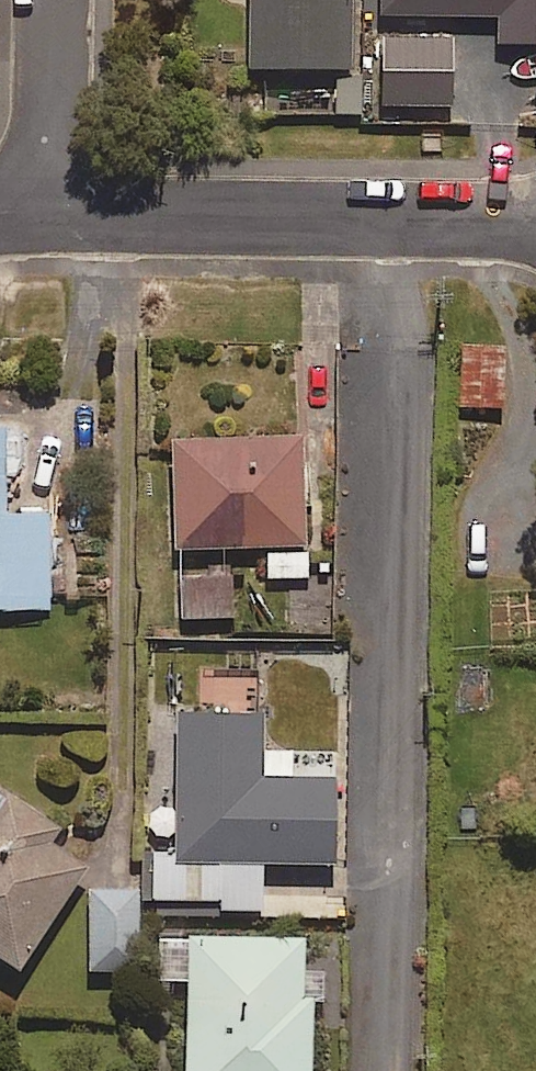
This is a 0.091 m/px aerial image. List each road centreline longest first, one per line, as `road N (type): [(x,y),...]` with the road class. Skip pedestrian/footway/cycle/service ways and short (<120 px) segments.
road 1 (residential): [(47,225),(535,227)]
road 2 (residential): [(53,0),(47,225)]

